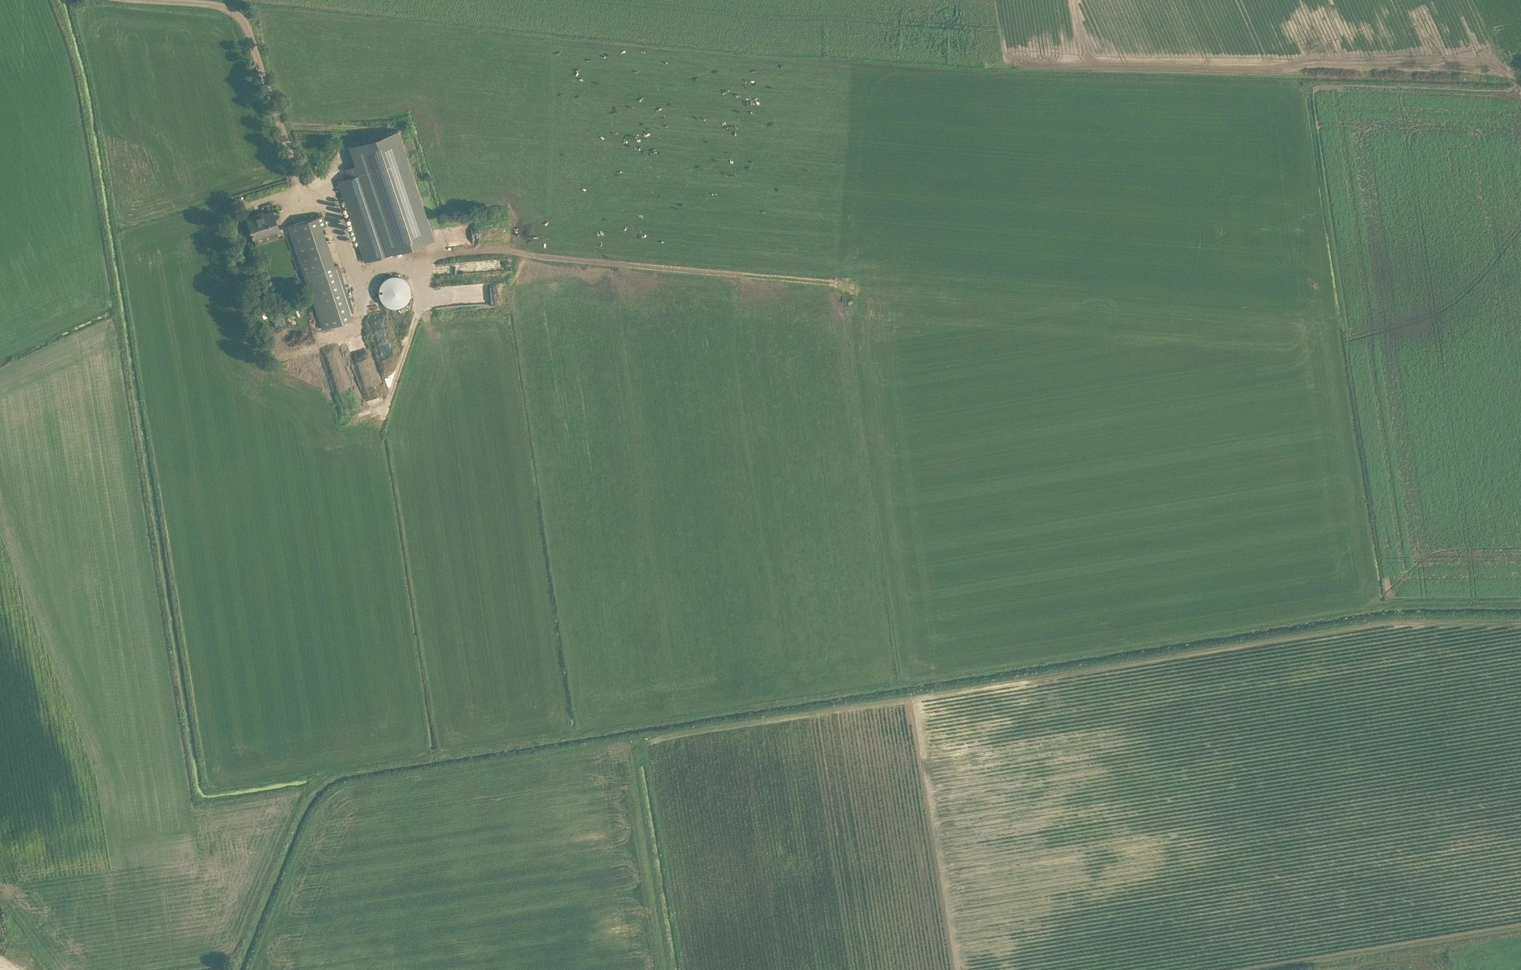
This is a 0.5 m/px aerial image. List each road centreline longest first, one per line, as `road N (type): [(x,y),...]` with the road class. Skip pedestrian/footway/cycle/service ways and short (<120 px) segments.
road 1 (track): [(835,283),(466,252),(355,273),(324,191),(305,197),(301,186)]
road 2 (track): [(1520,928),(1246,969)]
road 3 (track): [(1520,84),(1307,84)]
road 4 (track): [(320,779),(237,969)]

